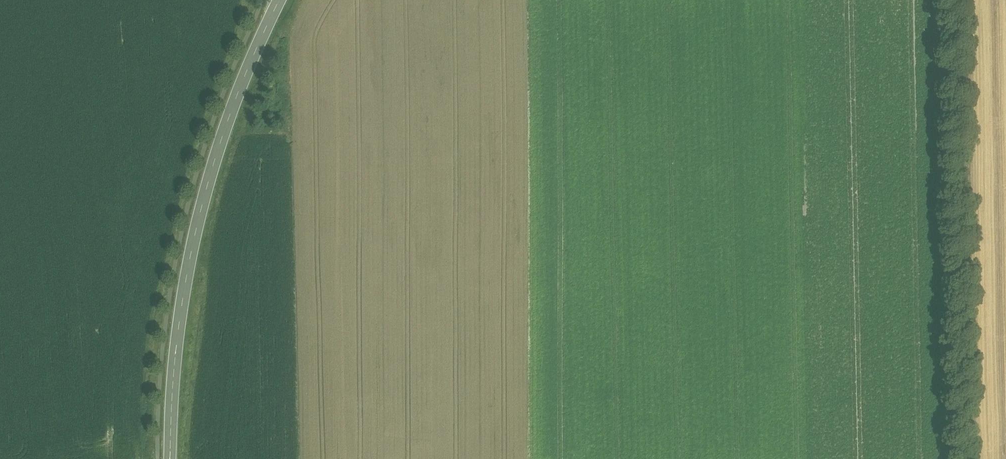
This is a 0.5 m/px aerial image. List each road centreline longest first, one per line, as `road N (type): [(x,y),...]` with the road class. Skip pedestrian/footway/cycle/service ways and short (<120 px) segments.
road 1 (secondary): [(280,0),(239,90),(204,202),(172,458)]
road 2 (unclassified): [(965,458),(956,0)]

